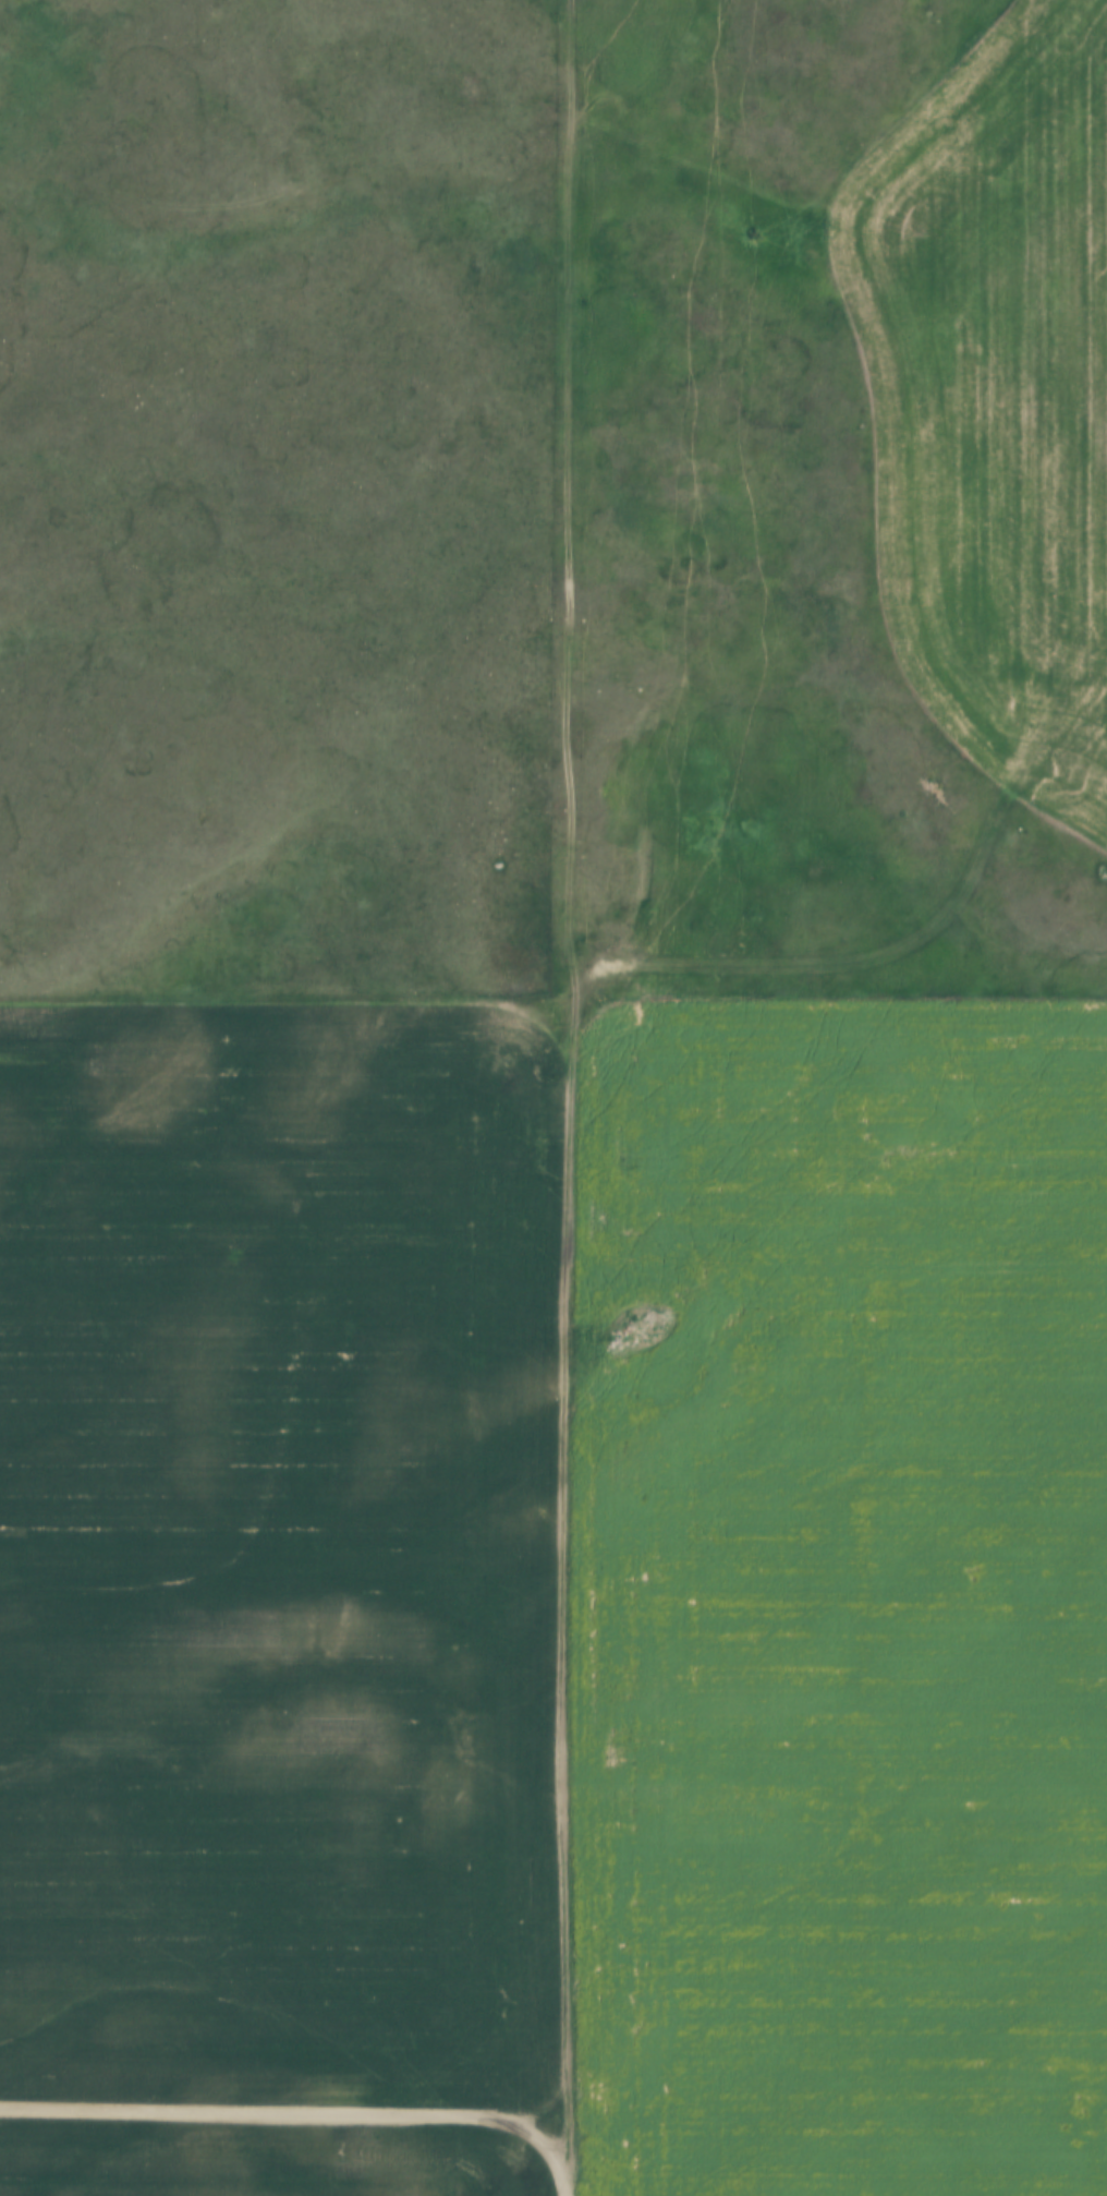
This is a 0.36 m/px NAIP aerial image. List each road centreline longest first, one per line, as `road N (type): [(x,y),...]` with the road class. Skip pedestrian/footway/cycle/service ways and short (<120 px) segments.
road 1 (track): [(578,0),(565,1829),(583,2132),(572,2195)]
road 2 (track): [(572,2192),(555,2152),(516,2123),(0,2109)]

